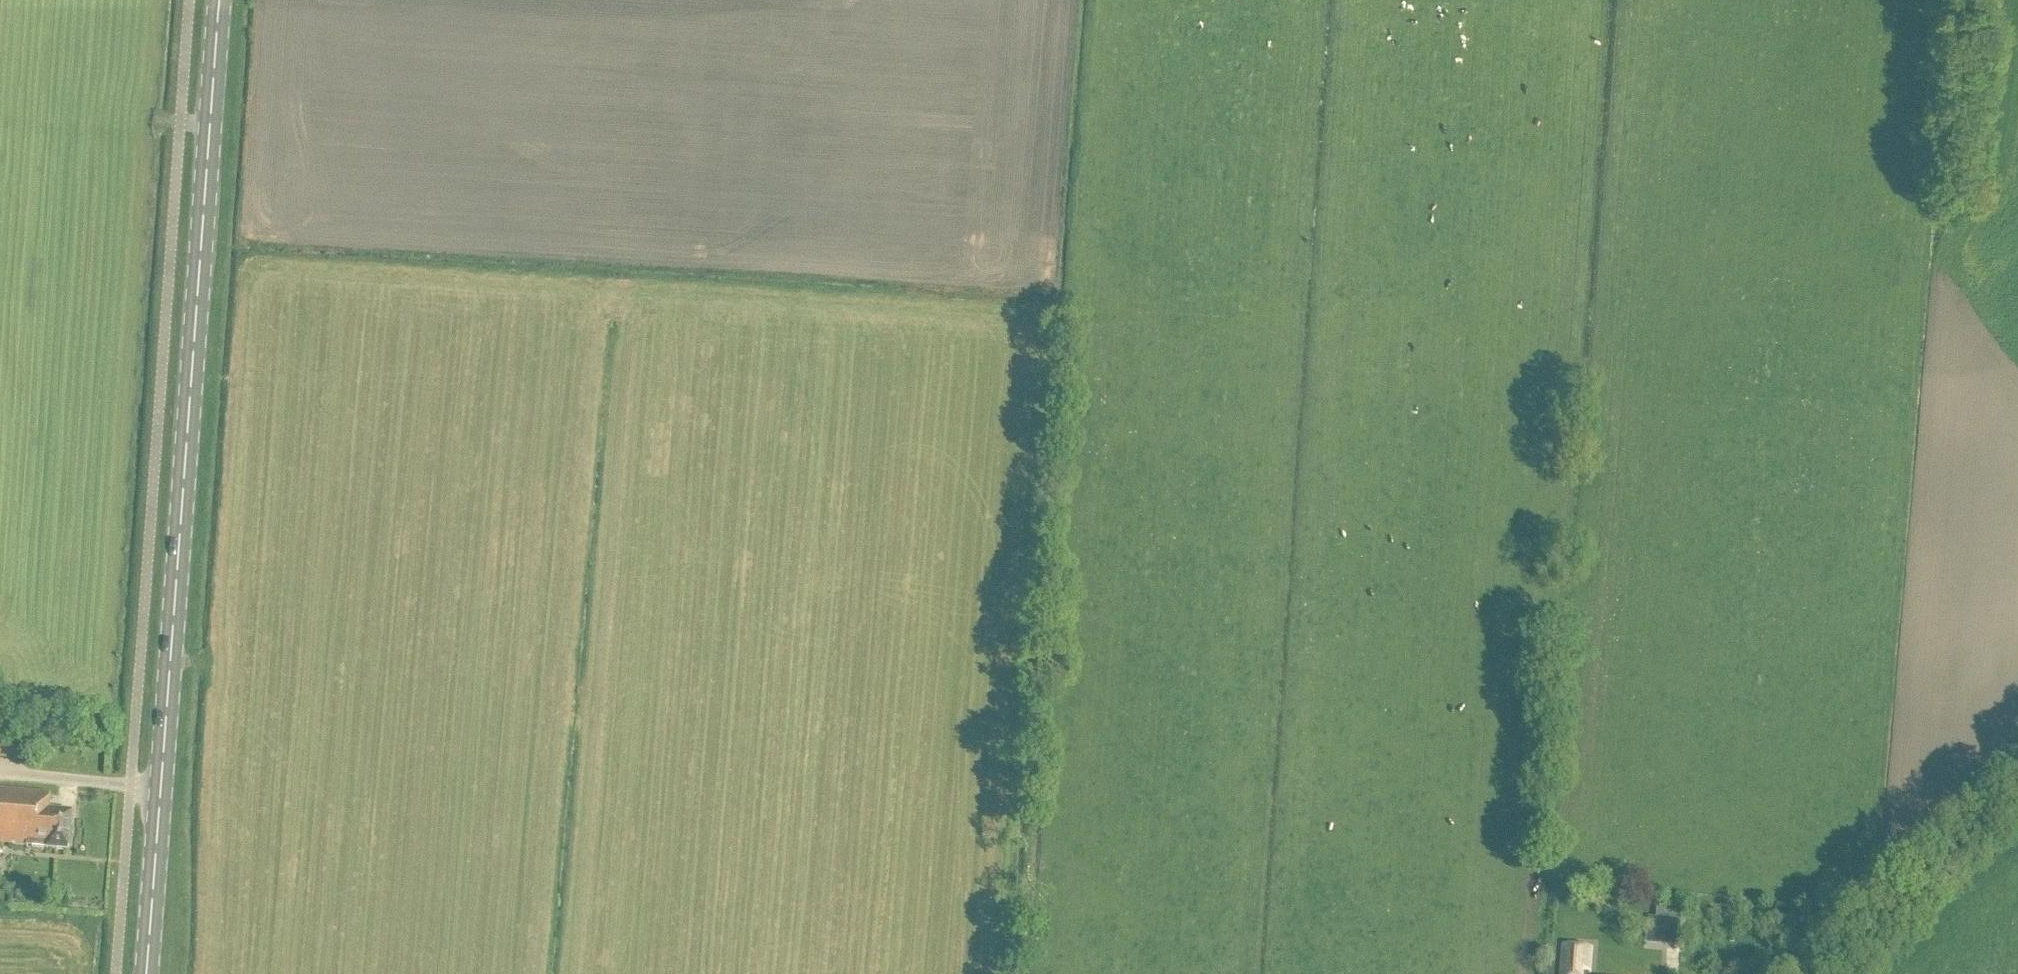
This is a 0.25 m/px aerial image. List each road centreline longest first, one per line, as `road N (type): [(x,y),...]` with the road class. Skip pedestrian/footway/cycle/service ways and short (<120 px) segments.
road 1 (secondary): [(145,973),(220,0)]
road 2 (unclassified): [(1840,973),(2017,802)]

